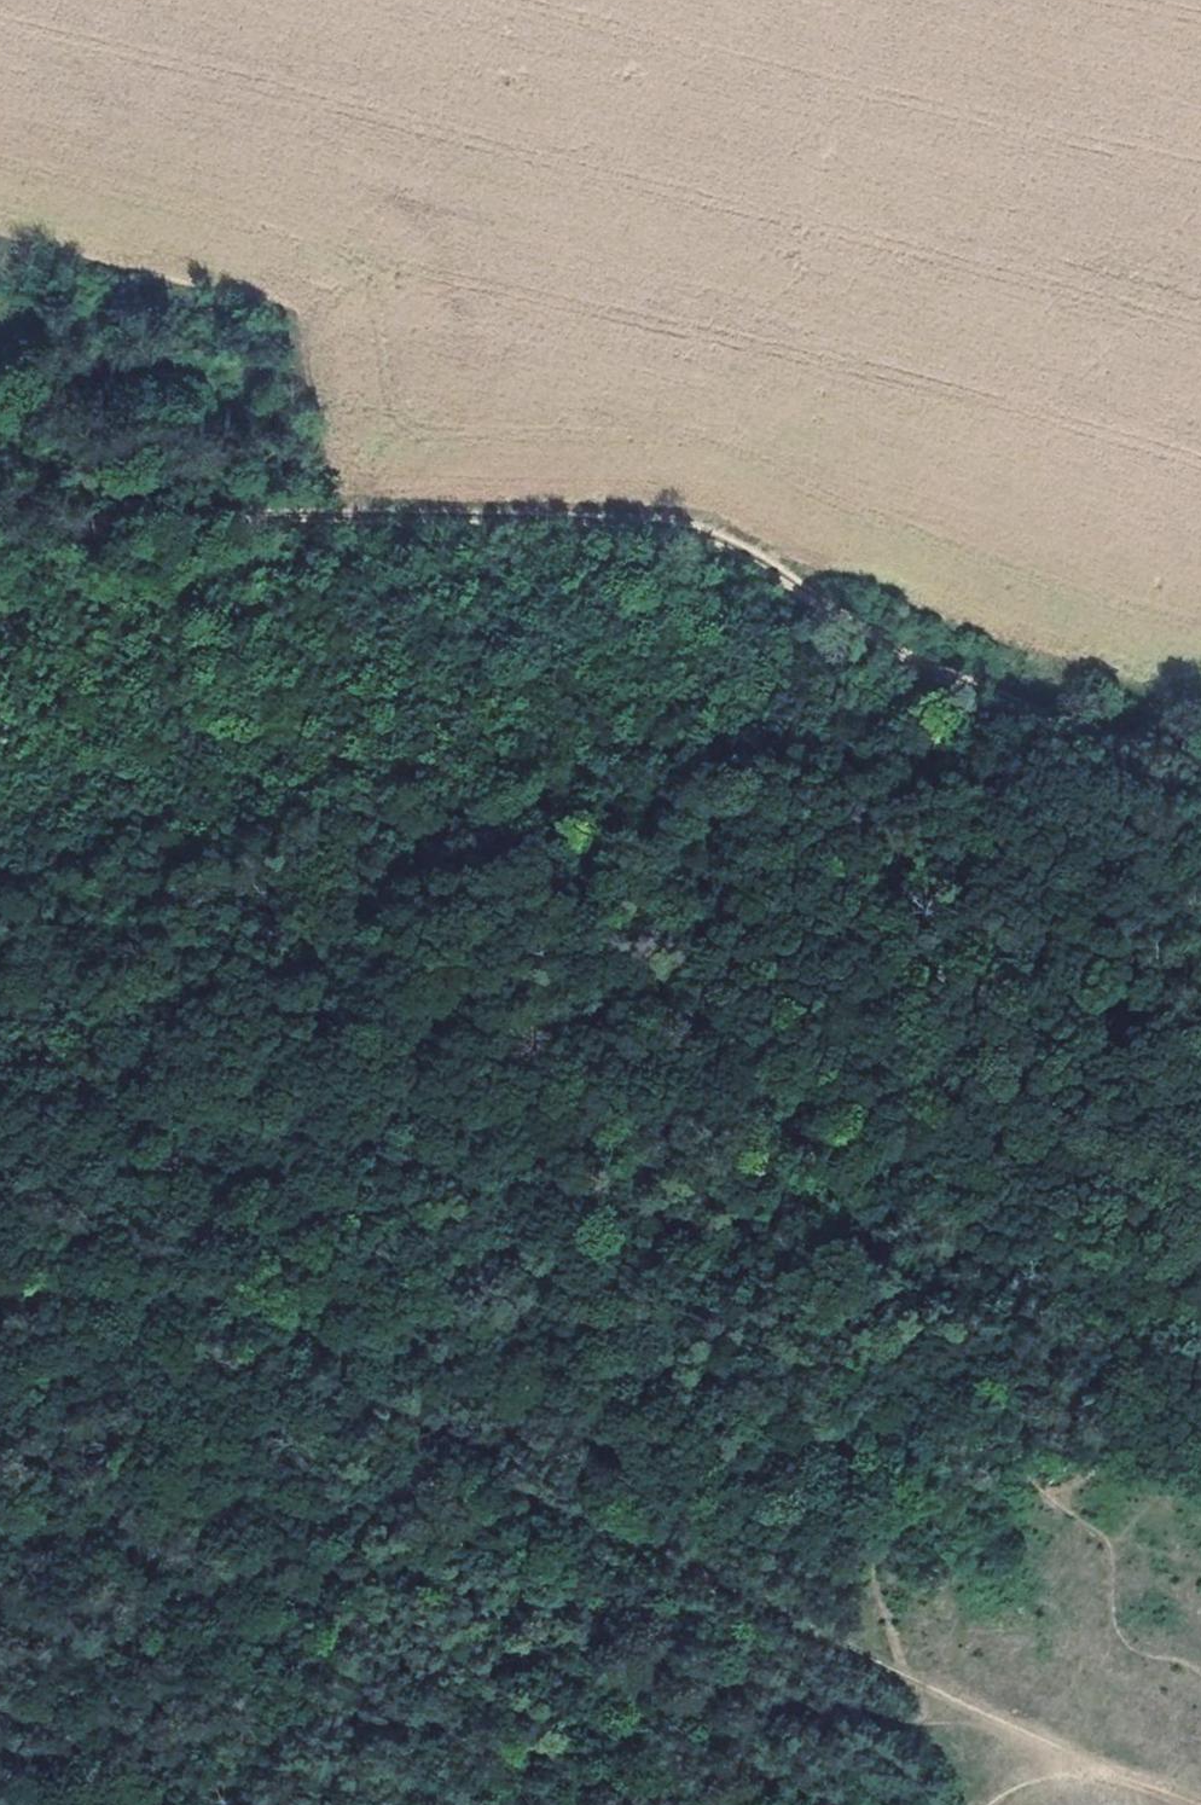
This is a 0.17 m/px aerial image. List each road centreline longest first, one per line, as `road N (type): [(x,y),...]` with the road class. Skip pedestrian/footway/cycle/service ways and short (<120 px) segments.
road 1 (track): [(0,1301),(136,1290),(241,1306),(301,1334),(359,1385),(524,1493),(928,1686),(1200,1799)]
road 2 (track): [(0,525),(196,512),(606,516),(712,537),(946,675),(1200,758)]

